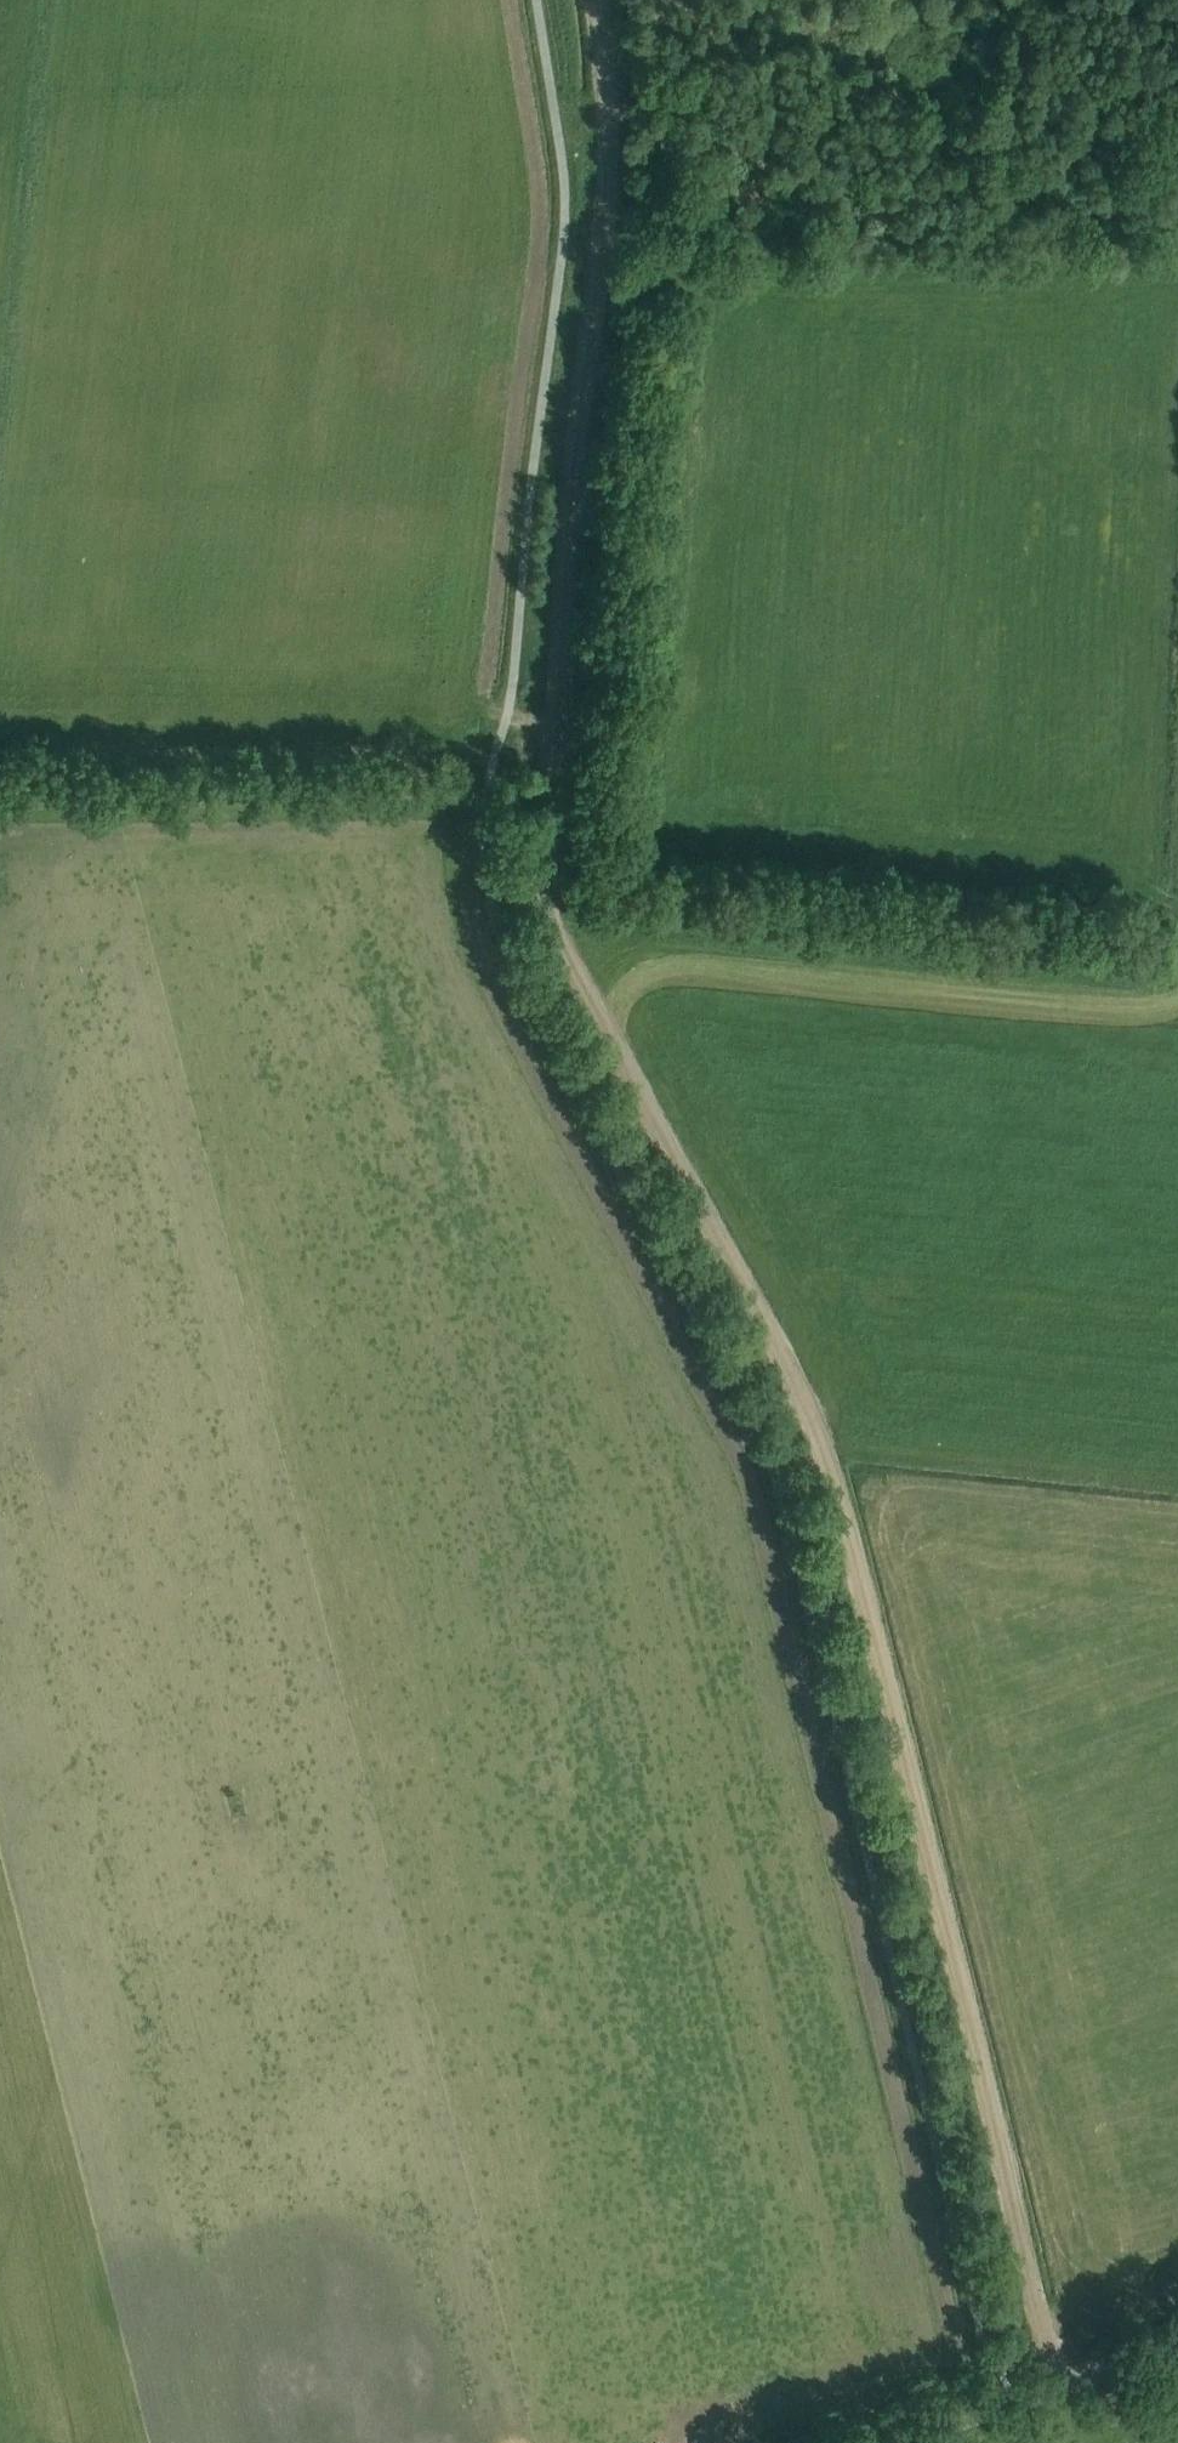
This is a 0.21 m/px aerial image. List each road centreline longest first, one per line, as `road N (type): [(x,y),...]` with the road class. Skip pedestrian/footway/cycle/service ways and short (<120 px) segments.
road 1 (track): [(1062,2387),(825,1448),(560,938),(551,898),(576,475),(606,177),(606,65),(596,0)]
road 2 (tertiary): [(1177,2348),(907,2442)]

